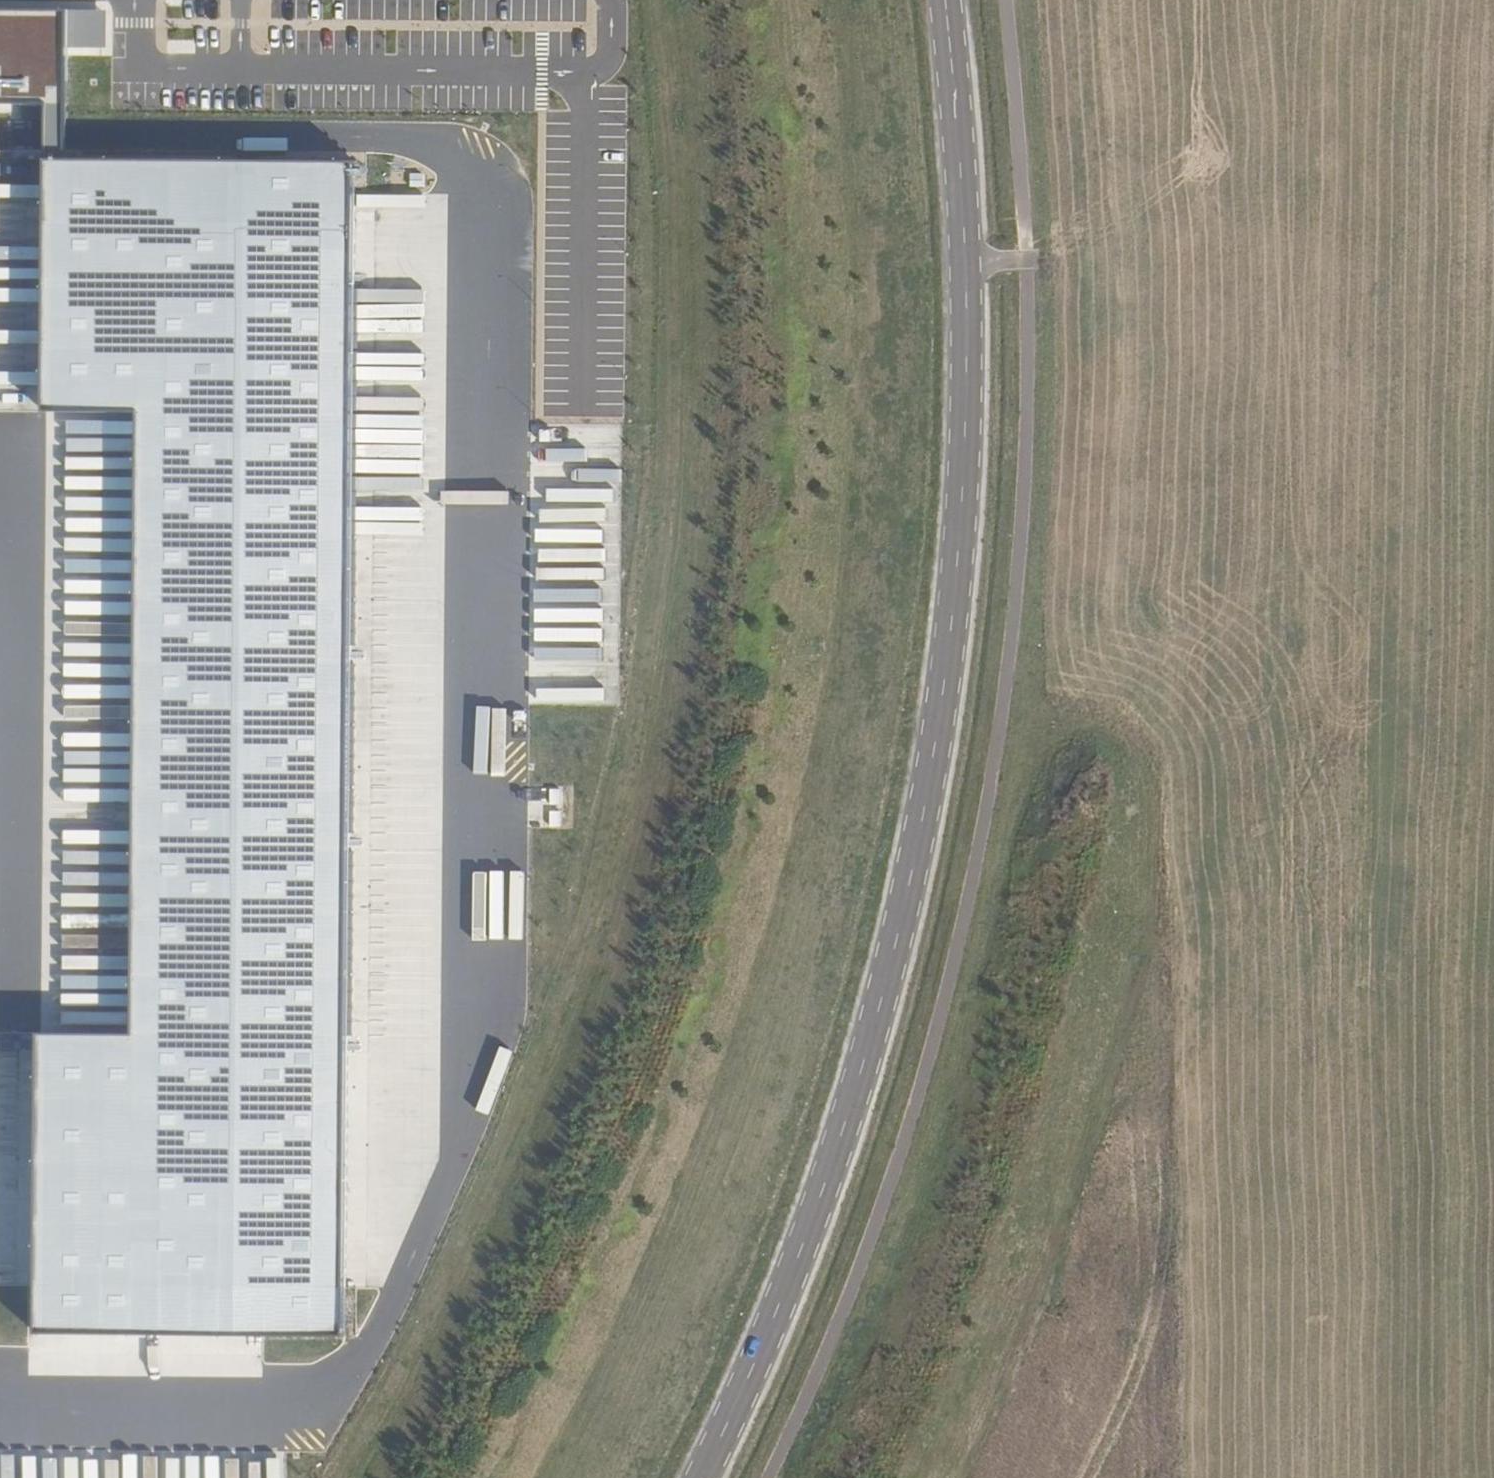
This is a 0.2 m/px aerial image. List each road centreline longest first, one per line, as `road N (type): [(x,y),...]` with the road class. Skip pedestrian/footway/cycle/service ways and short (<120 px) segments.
road 1 (tertiary): [(700,1477),(800,1251),(842,1128),(896,940),(934,750),(962,496),(967,263),(945,0)]

